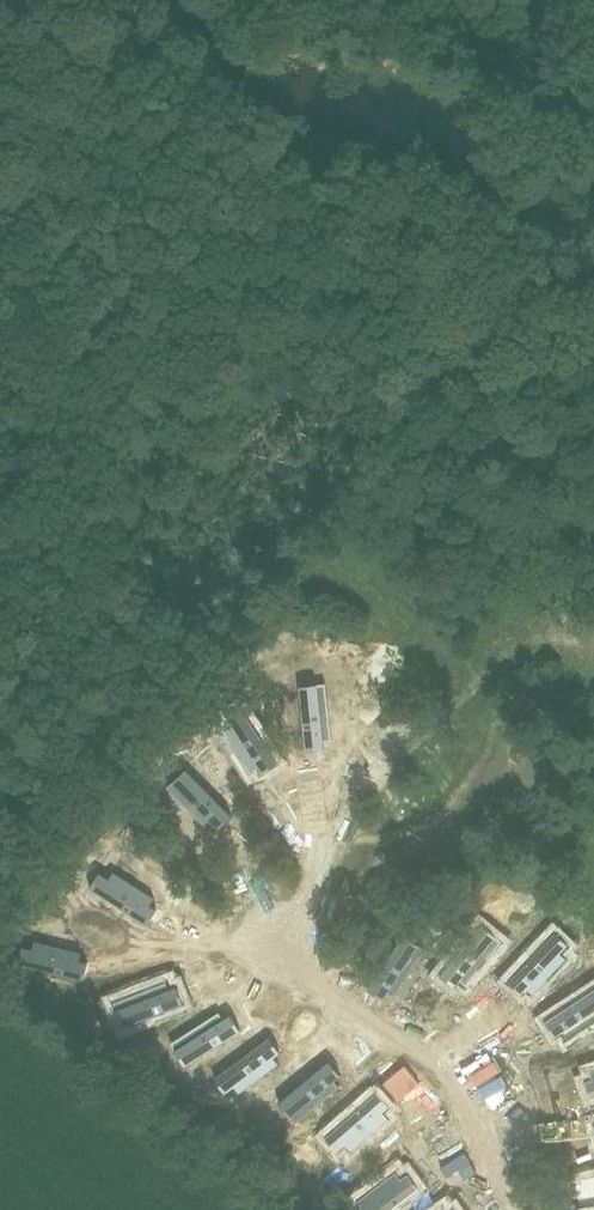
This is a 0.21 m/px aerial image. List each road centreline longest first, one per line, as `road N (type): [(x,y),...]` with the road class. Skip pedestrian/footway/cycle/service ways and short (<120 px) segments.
road 1 (track): [(519,652),(401,754),(322,845),(306,907),(325,993),(370,1035),(450,1079),(515,1209)]

